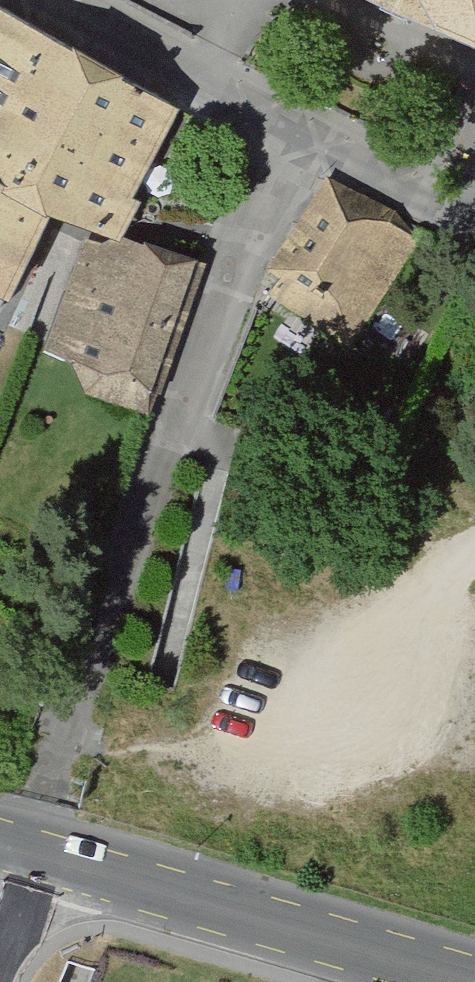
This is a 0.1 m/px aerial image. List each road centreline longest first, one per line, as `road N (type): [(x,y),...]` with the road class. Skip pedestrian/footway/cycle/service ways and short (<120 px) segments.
road 1 (unclassified): [(15,857),(47,797),(175,418)]
road 2 (primary): [(461,981),(15,857)]
road 3 (residential): [(175,418),(280,133)]
road 4 (residential): [(22,0),(280,133)]
road 5 (residential): [(280,133),(474,206)]

